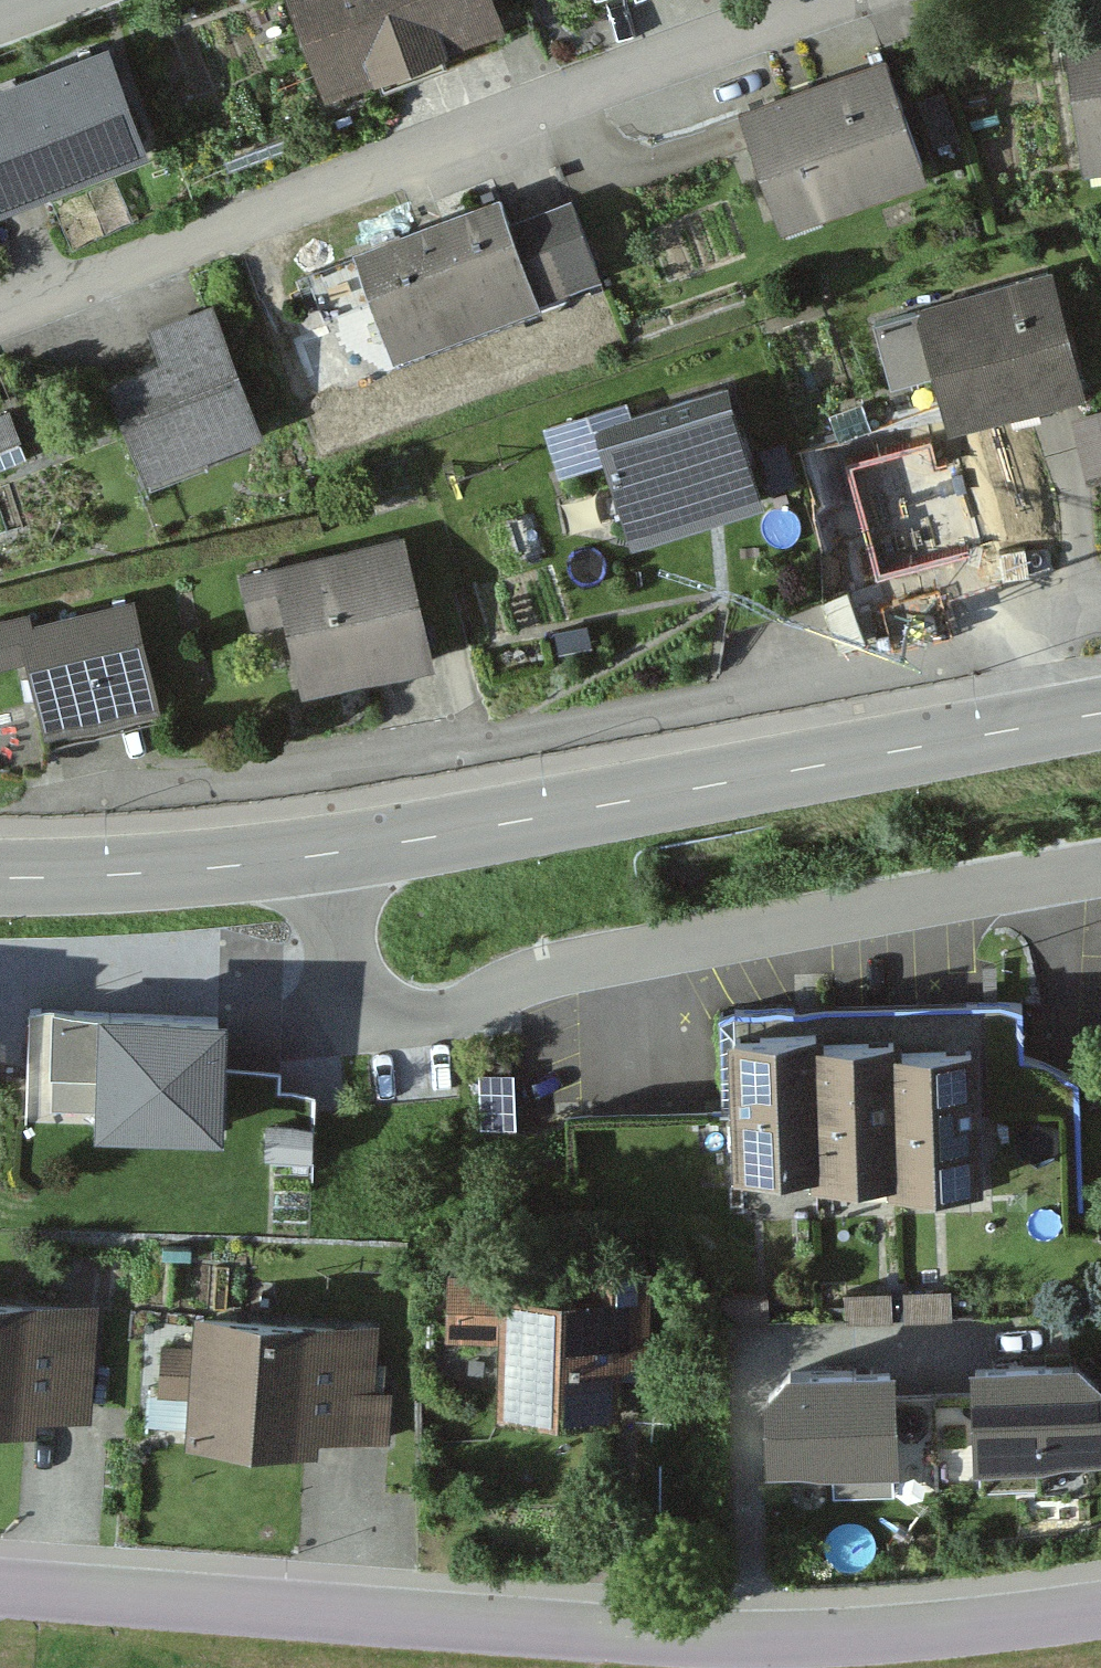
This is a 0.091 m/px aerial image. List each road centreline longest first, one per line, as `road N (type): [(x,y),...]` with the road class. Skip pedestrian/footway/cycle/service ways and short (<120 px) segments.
road 1 (residential): [(0,1587),(751,1642),(1100,1608)]
road 2 (residential): [(1100,871),(555,971),(434,1024),(393,1027),(351,1012),(327,851)]
road 3 (residential): [(138,787),(312,769),(713,694),(1024,619)]
road 4 (residential): [(0,306),(847,0)]
road 5 (tertiary): [(327,851),(1038,730)]
road 6 (tertiary): [(0,875),(173,876),(327,851)]

